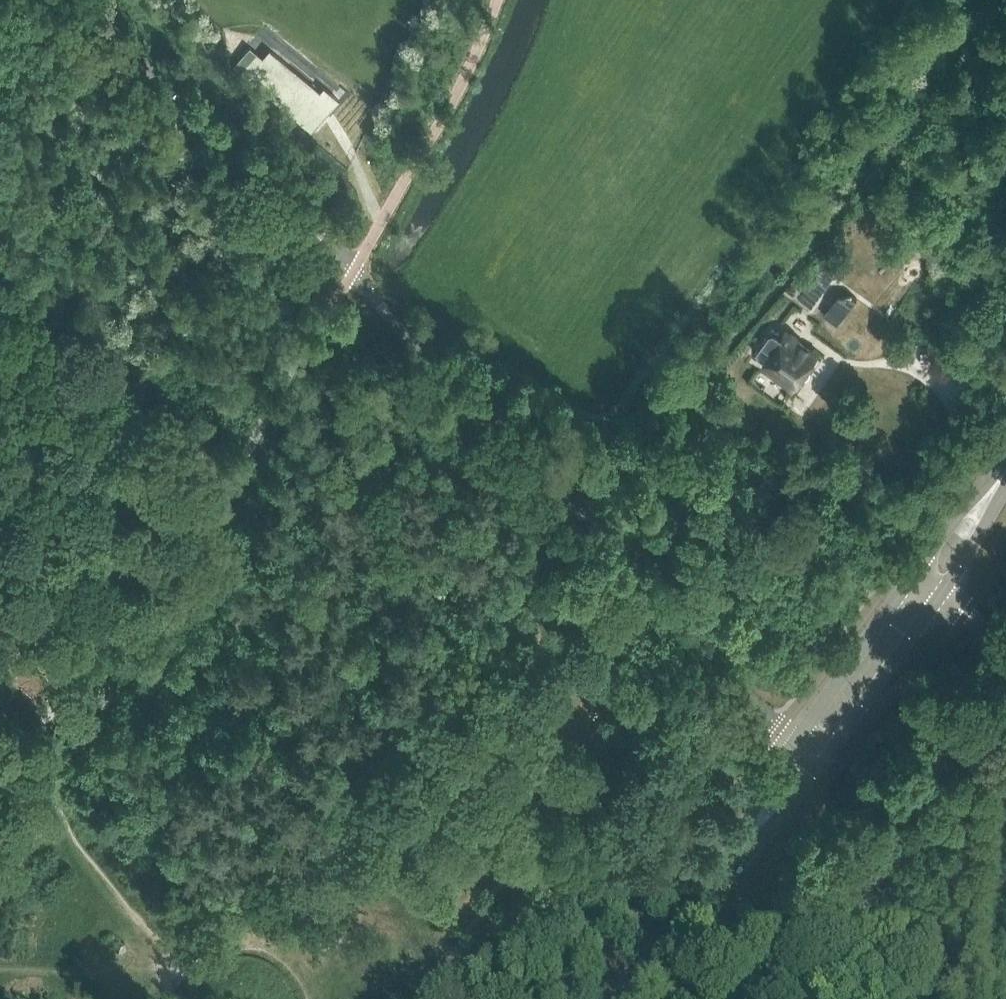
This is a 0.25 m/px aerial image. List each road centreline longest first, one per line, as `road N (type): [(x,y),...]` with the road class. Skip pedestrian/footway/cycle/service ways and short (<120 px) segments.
road 1 (unclassified): [(58,0),(354,272),(587,532),(779,730),(811,749)]
road 2 (primary): [(638,998),(811,749)]
road 3 (primary): [(811,749),(927,587)]
road 4 (primary): [(927,587),(1005,474)]

